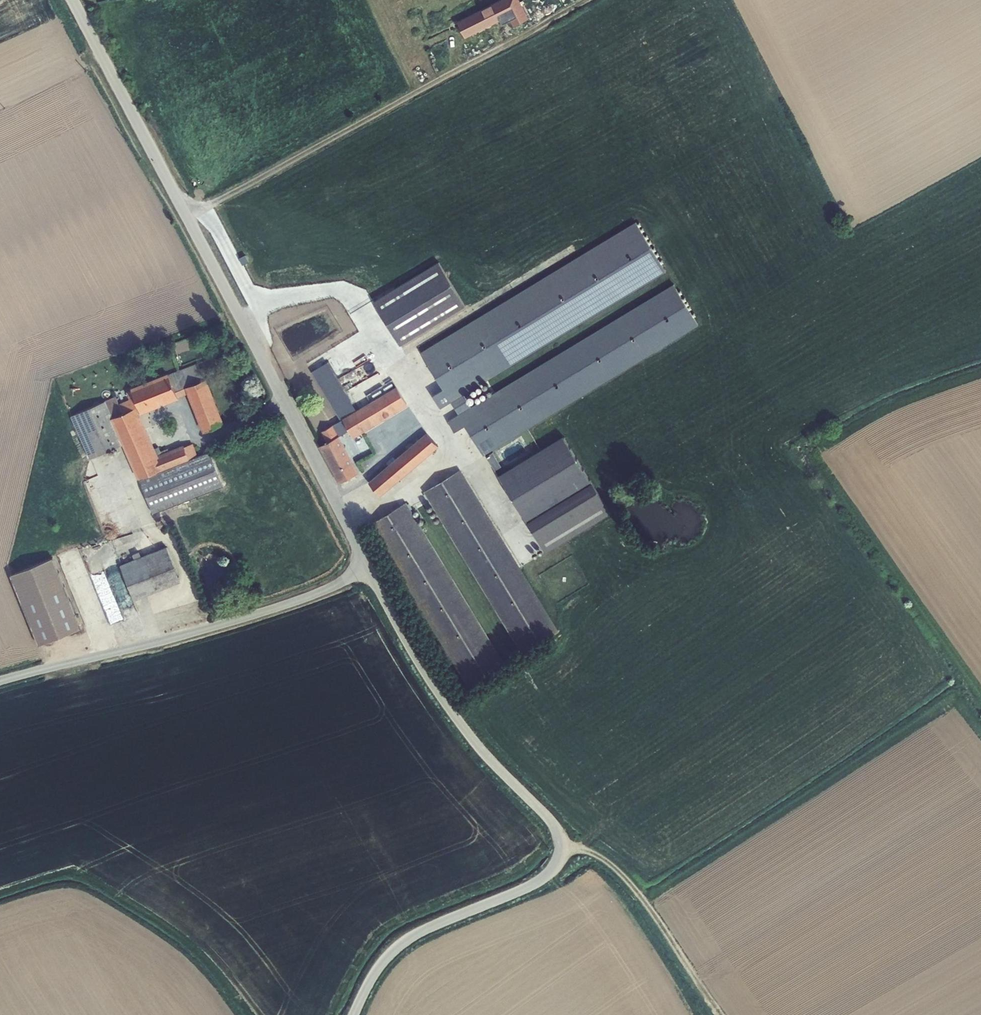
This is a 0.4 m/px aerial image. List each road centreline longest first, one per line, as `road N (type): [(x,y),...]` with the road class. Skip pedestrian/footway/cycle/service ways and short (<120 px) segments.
road 1 (unclassified): [(369,571),(74,0)]
road 2 (unclassified): [(369,571),(275,608),(0,682)]
road 3 (unclassified): [(562,847),(560,835),(469,736),(369,571)]
road 4 (unclassified): [(562,847),(555,869),(536,882),(398,944),(353,1014)]
road 5 (track): [(721,1014),(626,881),(600,856),(562,847)]

